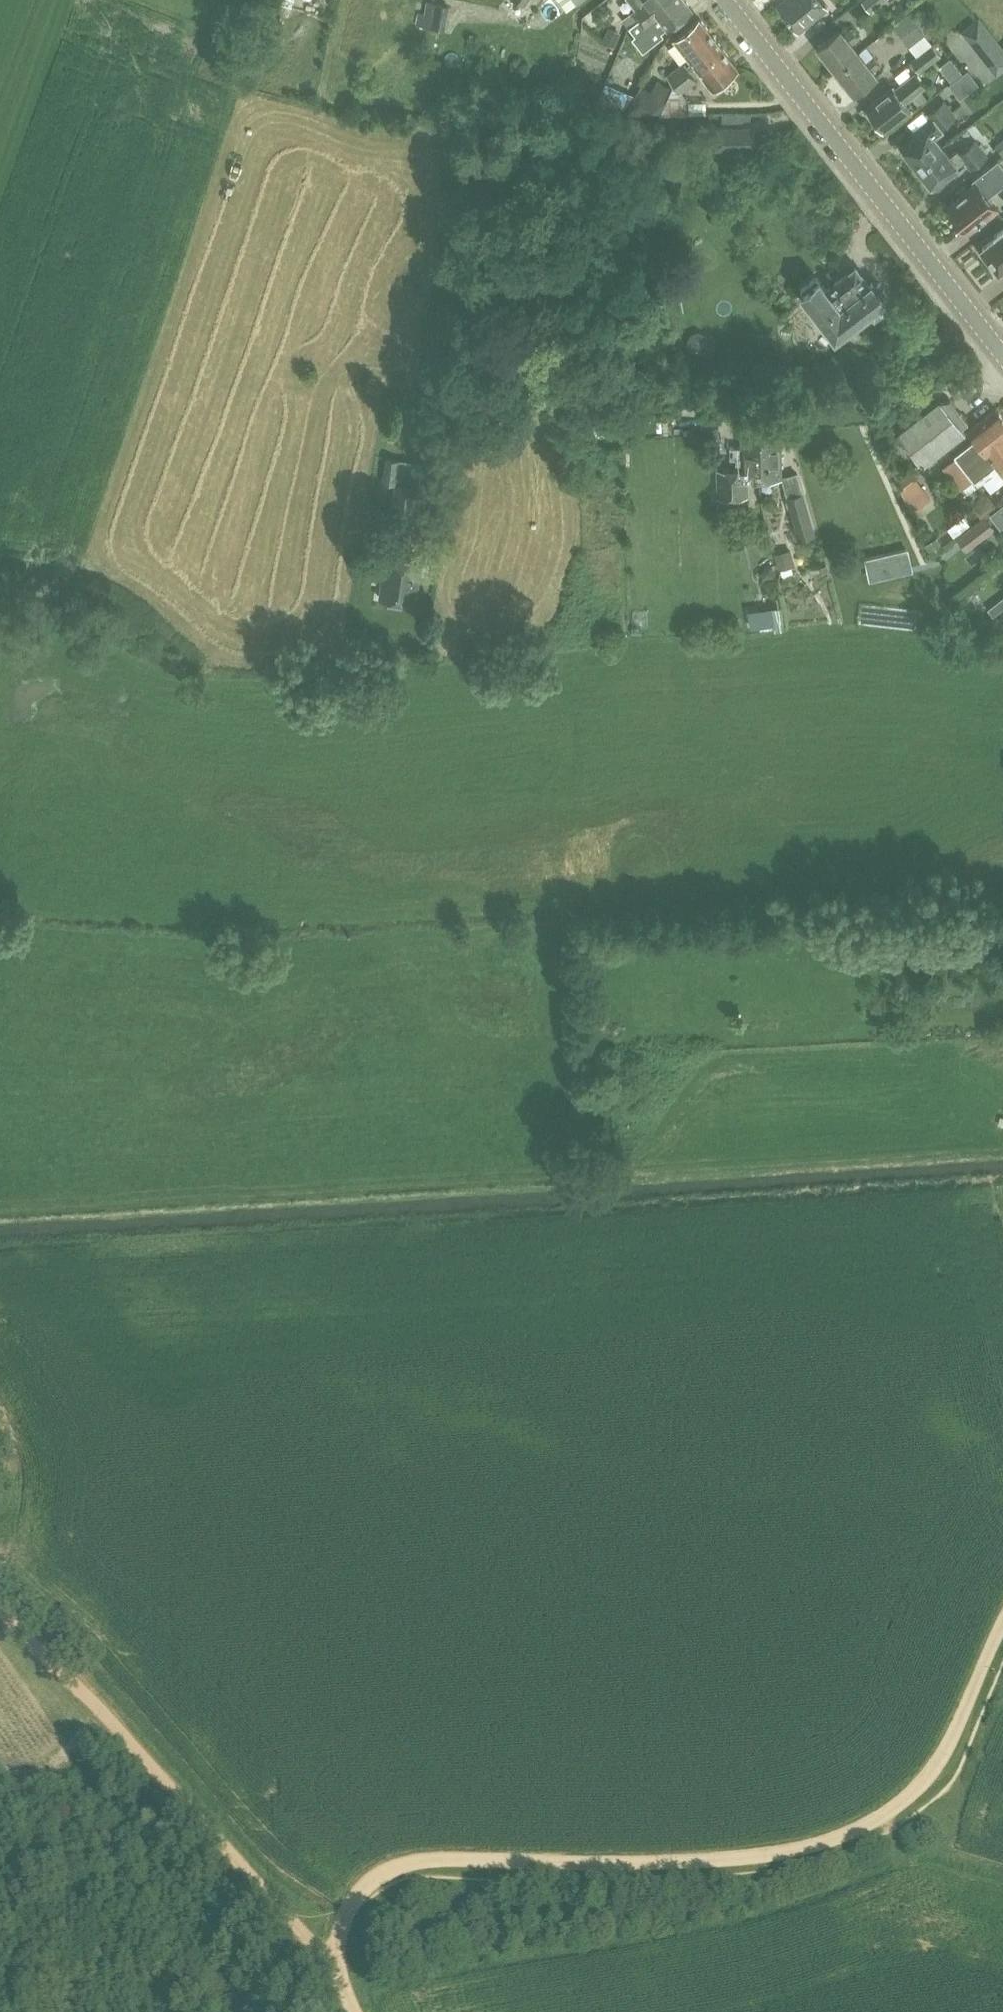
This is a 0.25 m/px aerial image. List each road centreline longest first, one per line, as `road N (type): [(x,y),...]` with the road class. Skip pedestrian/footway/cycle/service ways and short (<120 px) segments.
road 1 (track): [(326,1956),(353,1893),(393,1865),(741,1857),(806,1847),(871,1824),(916,1793),(952,1743),(1002,1623)]
road 2 (track): [(360,2011),(326,1956),(0,1613)]
road 3 (unclassified): [(485,407),(728,410),(966,389),(1002,367)]
road 4 (secondary): [(1002,358),(726,0)]

